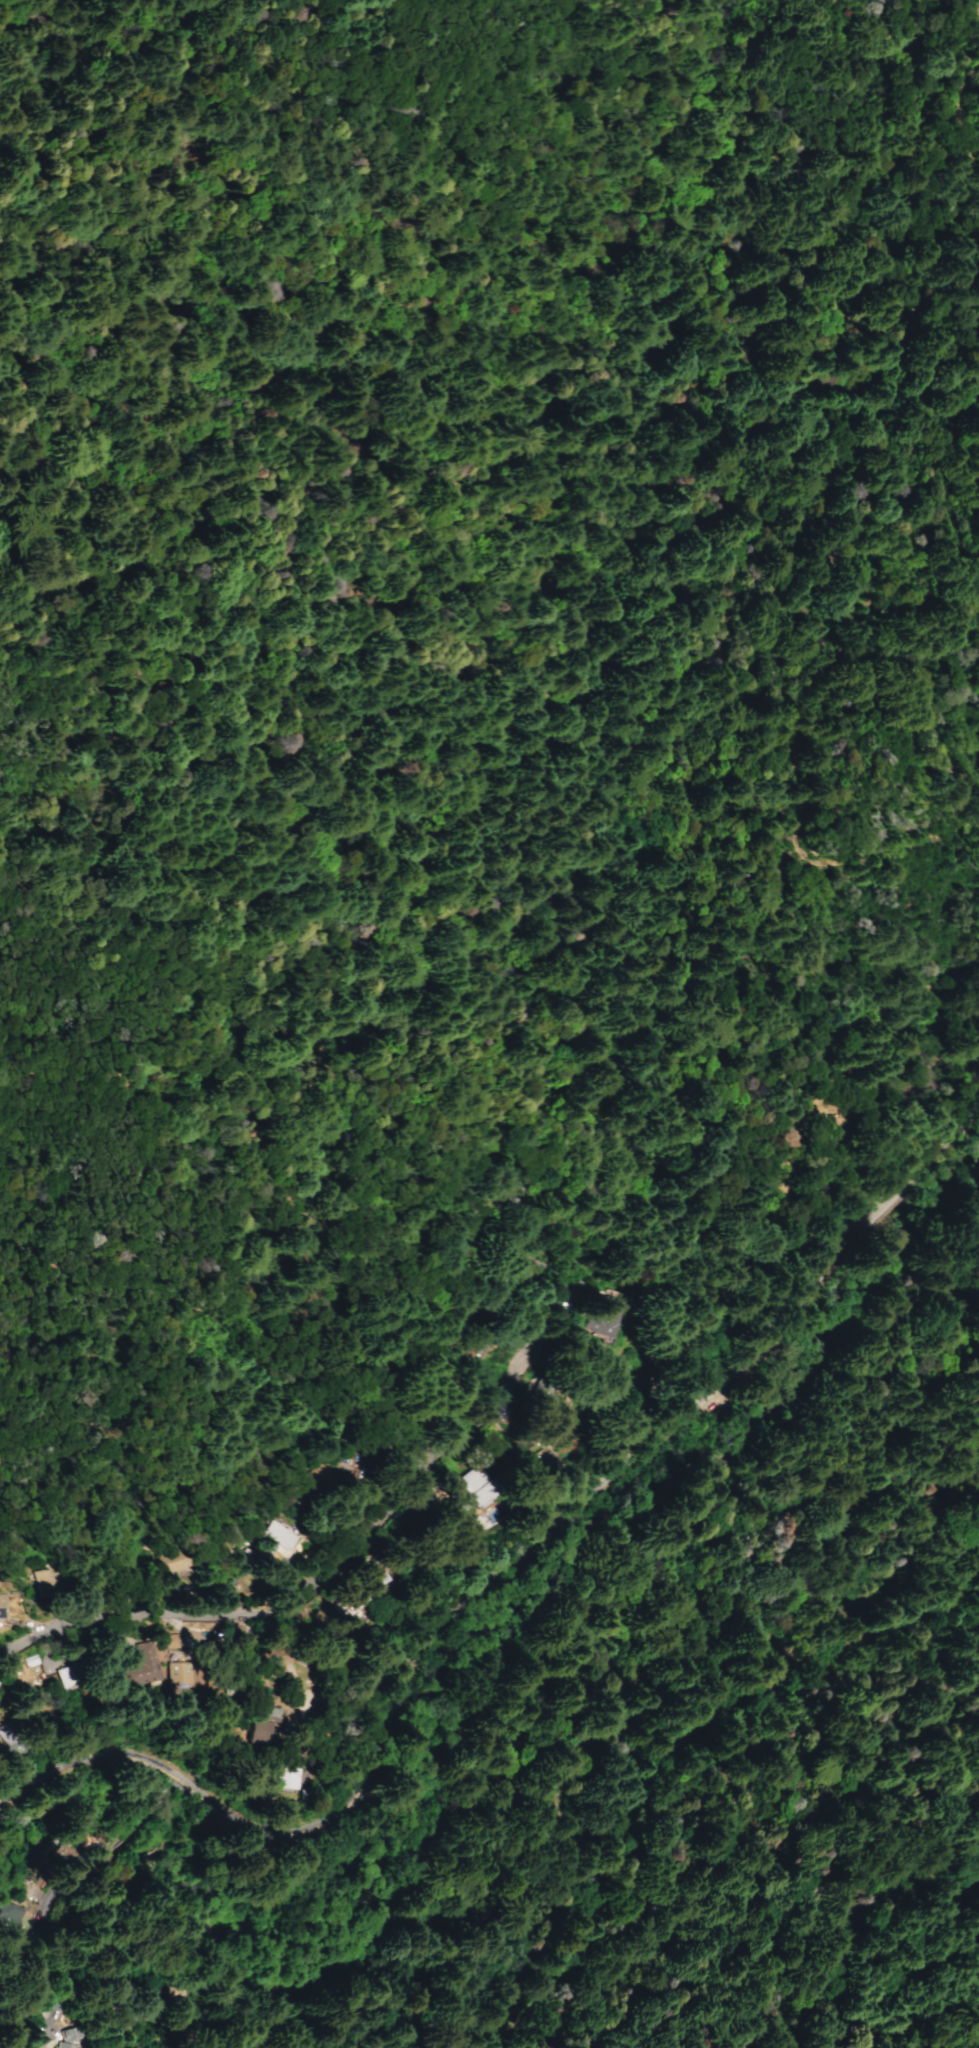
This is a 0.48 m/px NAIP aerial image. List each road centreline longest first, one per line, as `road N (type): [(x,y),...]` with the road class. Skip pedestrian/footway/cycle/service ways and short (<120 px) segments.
road 1 (tertiary): [(0,1797),(97,1755),(138,1763),(183,1786),(264,1844),(311,1833),(356,1796),(375,1768),(415,1658),(437,1632),(748,1364),(978,1126)]
road 2 (track): [(480,2047),(543,1990),(647,1798),(701,1732),(978,1561)]
road 3 (residential): [(0,1715),(252,1617),(550,1336)]
road 4 (track): [(793,770),(806,806),(793,831),(805,859),(829,862),(978,822)]
road 5 (residential): [(105,1824),(97,1858),(21,1926),(0,2006)]
road 6 (track): [(978,271),(937,298),(915,344),(909,384)]

